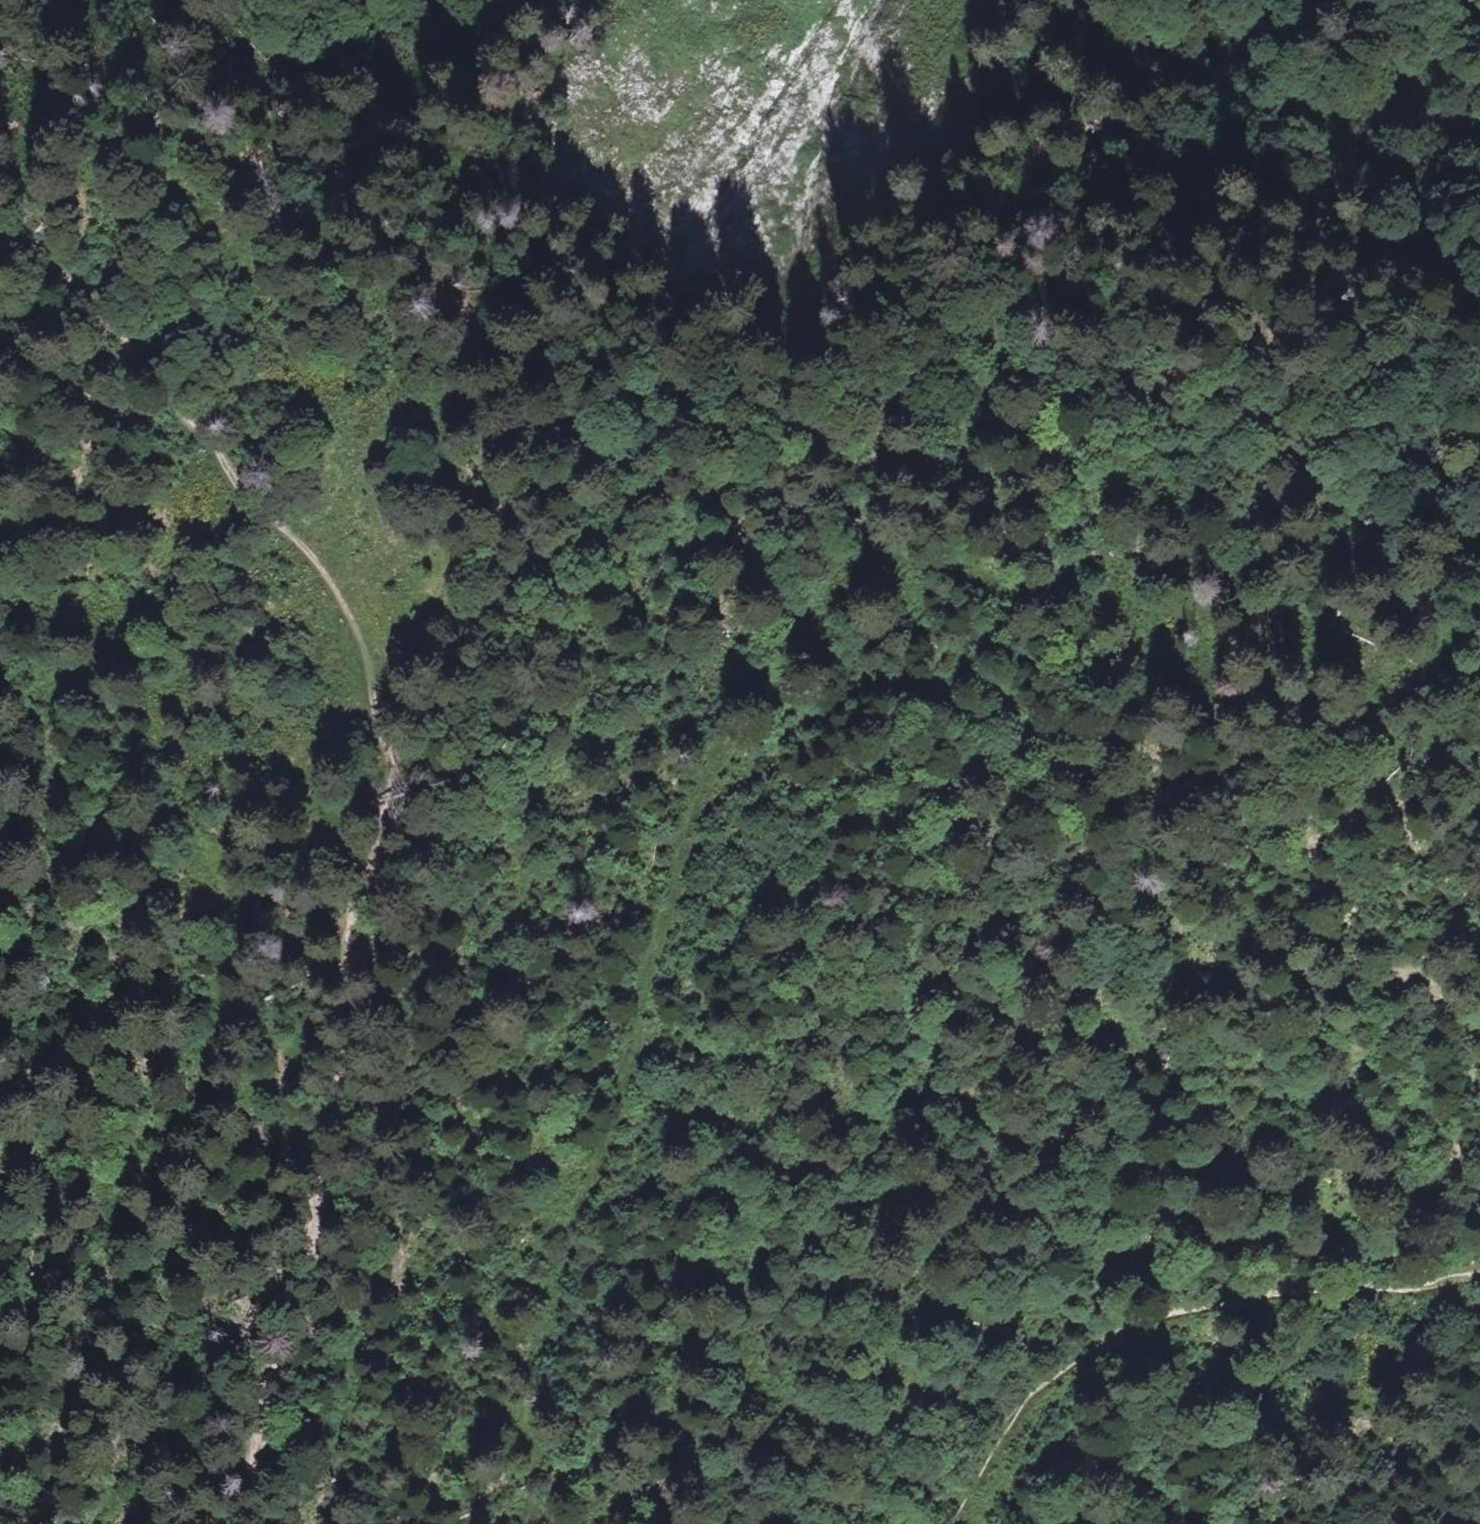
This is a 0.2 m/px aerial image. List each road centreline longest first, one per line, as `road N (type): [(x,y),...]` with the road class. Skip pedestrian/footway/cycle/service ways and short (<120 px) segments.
road 1 (track): [(511,1523),(540,1276),(575,1196),(688,793),(802,596),(860,544),(1037,581),(1320,617),(1388,652),(1479,678)]
road 2 (track): [(957,1523),(1022,1408),(1088,1348),(1125,1328),(1305,1288),(1381,1288),(1479,1272)]

